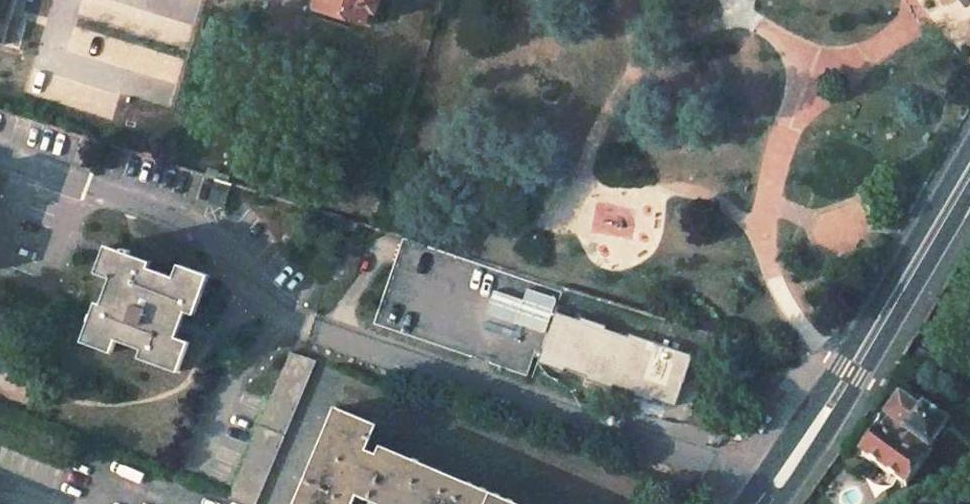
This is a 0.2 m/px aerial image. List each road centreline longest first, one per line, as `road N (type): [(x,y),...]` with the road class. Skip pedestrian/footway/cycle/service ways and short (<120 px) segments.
road 1 (primary): [(757,503),(969,169)]

